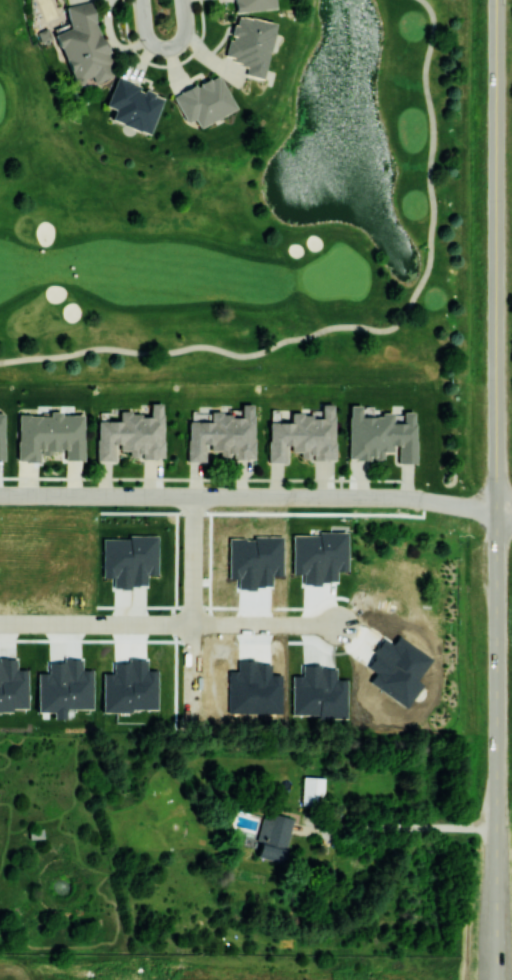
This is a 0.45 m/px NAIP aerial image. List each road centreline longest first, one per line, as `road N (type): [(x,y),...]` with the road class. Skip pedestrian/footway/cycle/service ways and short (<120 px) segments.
road 1 (secondary): [(497,0),(498,511)]
road 2 (residential): [(0,496),(436,502)]
road 3 (secondary): [(498,732),(500,961)]
road 4 (secondary): [(498,511),(498,732)]
road 5 (residential): [(194,497),(194,714)]
road 6 (residential): [(195,623),(0,624)]
road 7 (residential): [(340,624),(195,623)]

